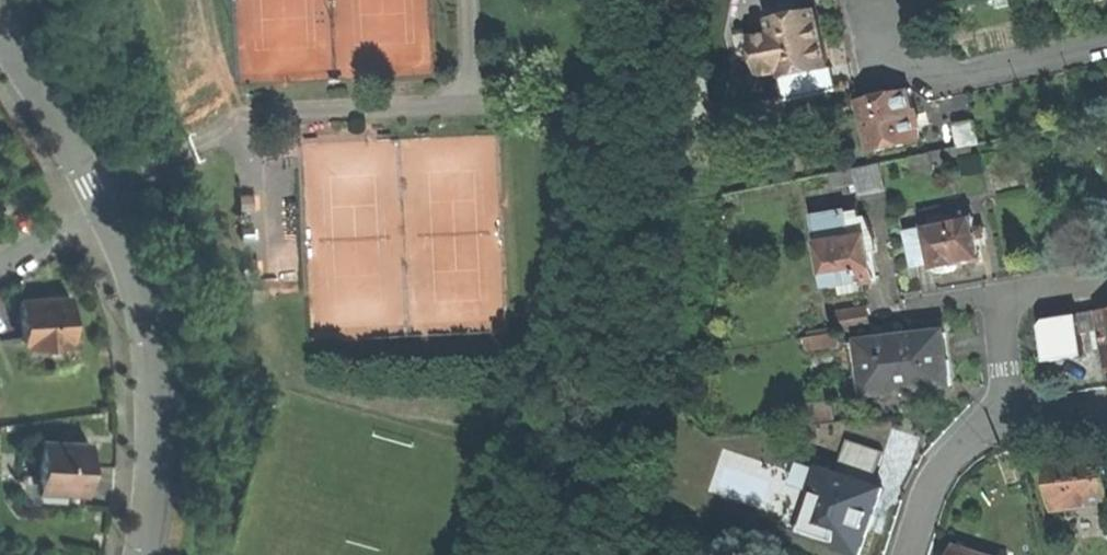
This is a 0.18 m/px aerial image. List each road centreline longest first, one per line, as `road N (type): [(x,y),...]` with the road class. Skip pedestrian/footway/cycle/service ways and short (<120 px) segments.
road 1 (track): [(88,187),(254,121),(477,106),(475,0)]
road 2 (residential): [(102,211),(132,293),(150,375),(151,461),(140,554)]
road 3 (residential): [(1106,40),(933,78),(887,20)]
road 4 (residential): [(0,39),(102,211)]
road 5 (residential): [(1007,422),(950,458),(908,554)]
road 6 (residential): [(1015,291),(1001,318),(1007,422)]

